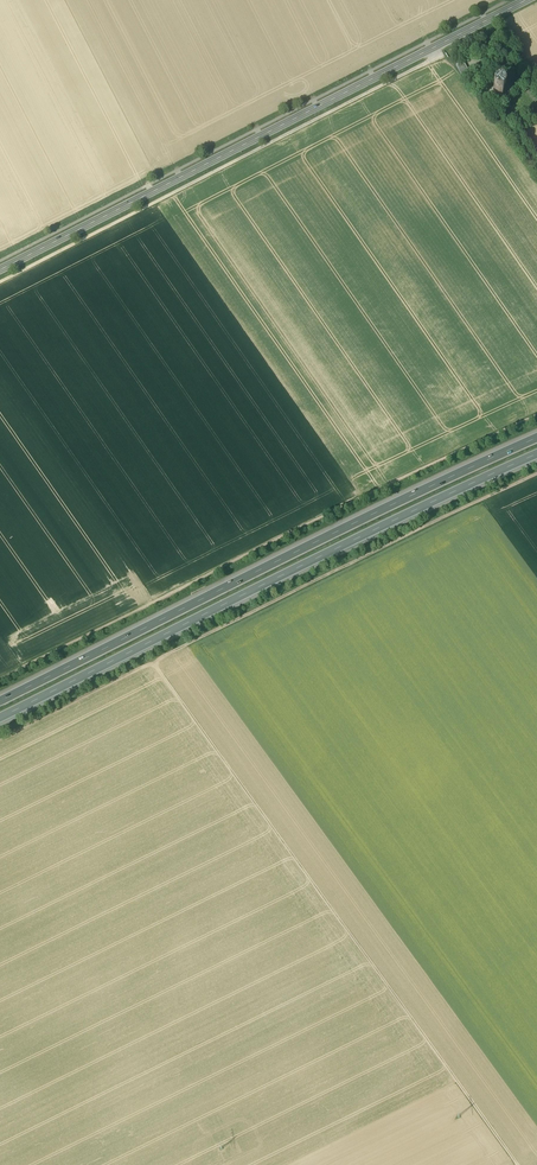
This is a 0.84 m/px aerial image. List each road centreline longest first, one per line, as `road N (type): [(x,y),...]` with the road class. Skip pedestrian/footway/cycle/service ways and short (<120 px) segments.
road 1 (track): [(157,666),(521,1164)]
road 2 (track): [(0,745),(536,480)]
road 3 (motorway): [(536,443),(0,705)]
road 4 (motorway): [(0,720),(536,459)]
road 5 (track): [(536,422),(0,682)]
road 6 (secondary): [(526,0),(0,271)]
road 7 (track): [(438,46),(429,61),(0,283)]

